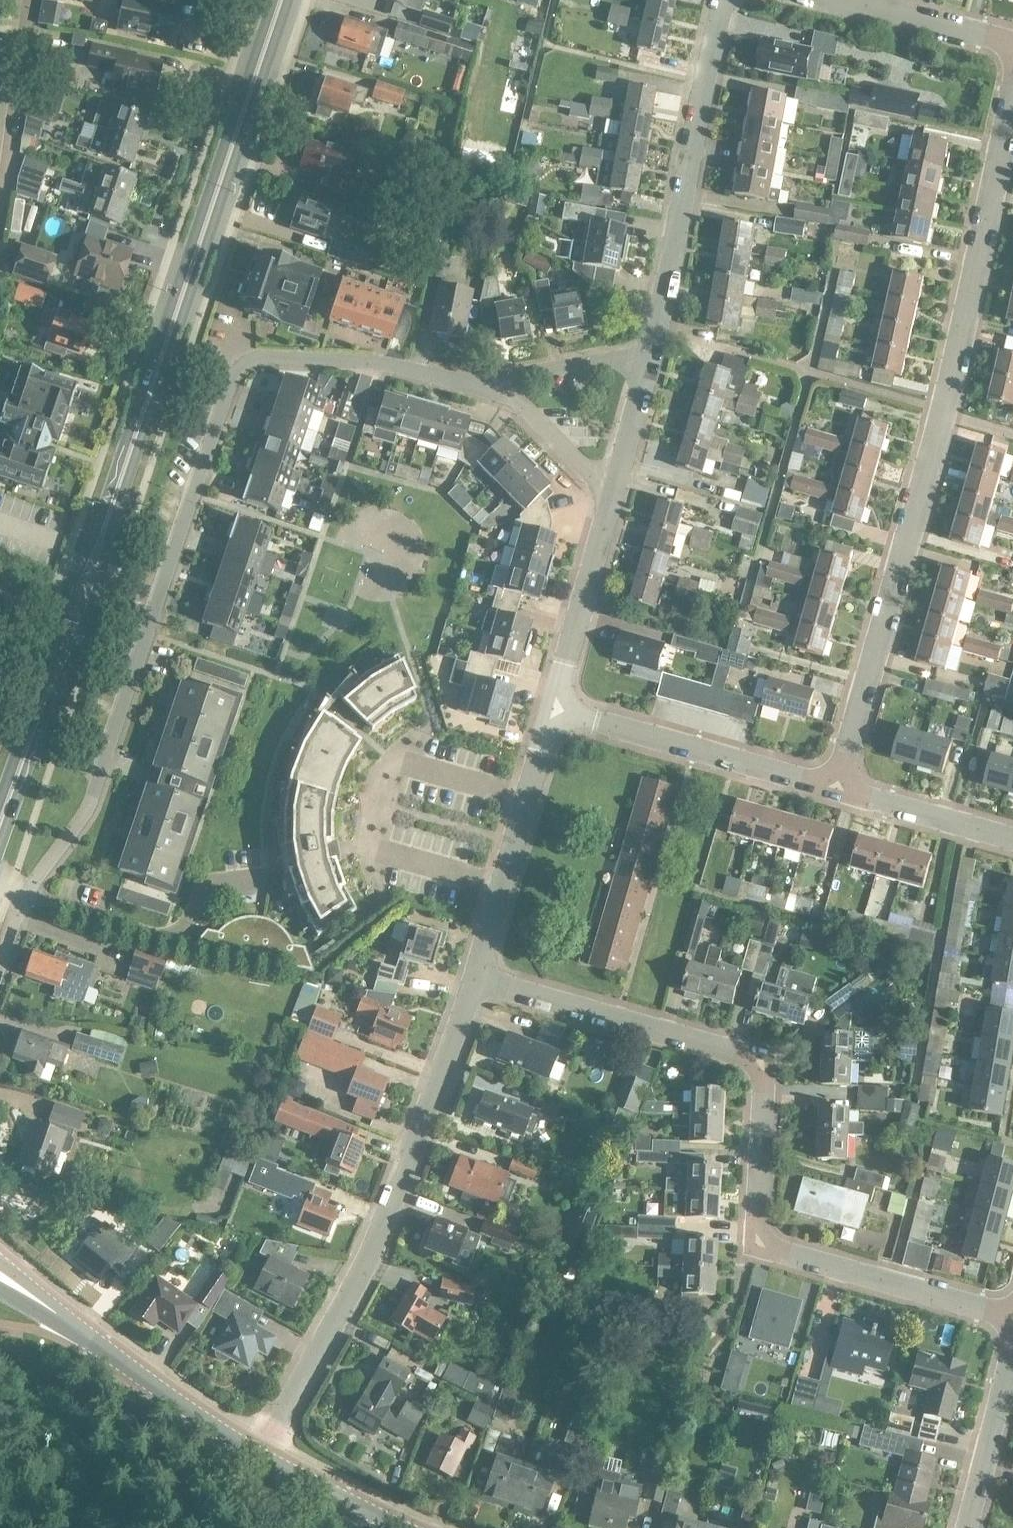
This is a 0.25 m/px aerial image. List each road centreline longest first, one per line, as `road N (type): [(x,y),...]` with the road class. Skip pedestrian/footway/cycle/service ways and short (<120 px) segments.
road 1 (primary): [(0,852),(91,625),(288,0)]
road 2 (primary): [(274,0),(0,804)]
road 3 (residential): [(431,377),(374,363),(255,358),(237,375),(92,805),(28,893)]
road 4 (residential): [(1012,1316),(768,1241),(754,1222),(762,1073),(737,1049),(474,977)]
road 5 (residential): [(835,787),(938,413),(1012,89)]
road 6 (residential): [(263,1452),(360,1283),(474,977)]
road 7 (residential): [(653,350),(725,0)]
road 8 (residential): [(835,787),(551,710)]
road 9 (residential): [(474,977),(551,710)]
road 10 (residential): [(270,882),(204,890),(172,936),(28,893)]
road 11 (tertiary): [(263,1452),(51,1308)]
road 12 (residential): [(0,232),(31,0)]
road 13 (residential): [(551,710),(612,490)]
road 14 (residential): [(653,350),(482,380),(431,377)]
road 15 (residential): [(612,490),(511,398),(431,377)]
road 16 (residential): [(962,1527),(1012,1336)]
road 17 (residential): [(1012,837),(835,787)]
road 18 (residential): [(1012,39),(852,0)]
road 19 (tertiary): [(398,1527),(263,1452)]
road 20 (residential): [(612,490),(653,350)]

